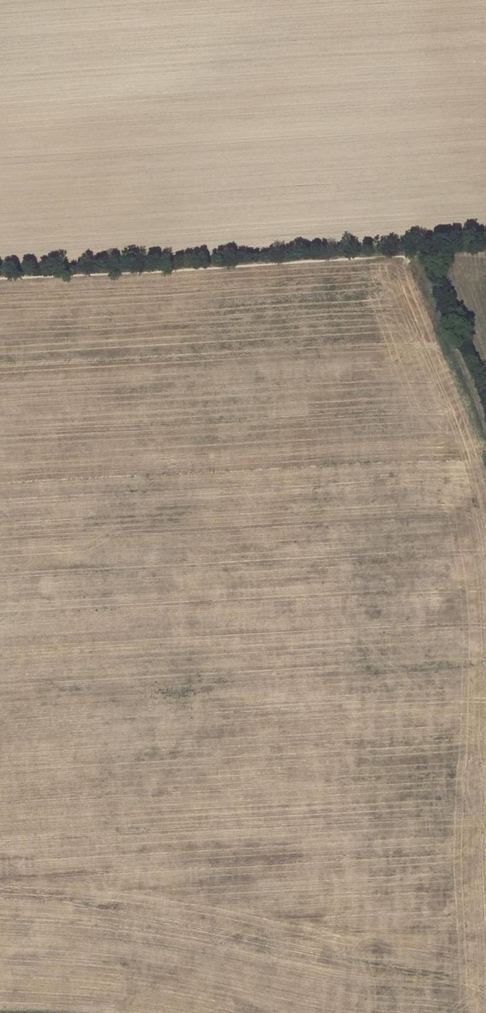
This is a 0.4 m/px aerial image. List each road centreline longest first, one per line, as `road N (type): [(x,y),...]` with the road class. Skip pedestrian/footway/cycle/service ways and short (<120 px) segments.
road 1 (track): [(485,445),(420,249)]

